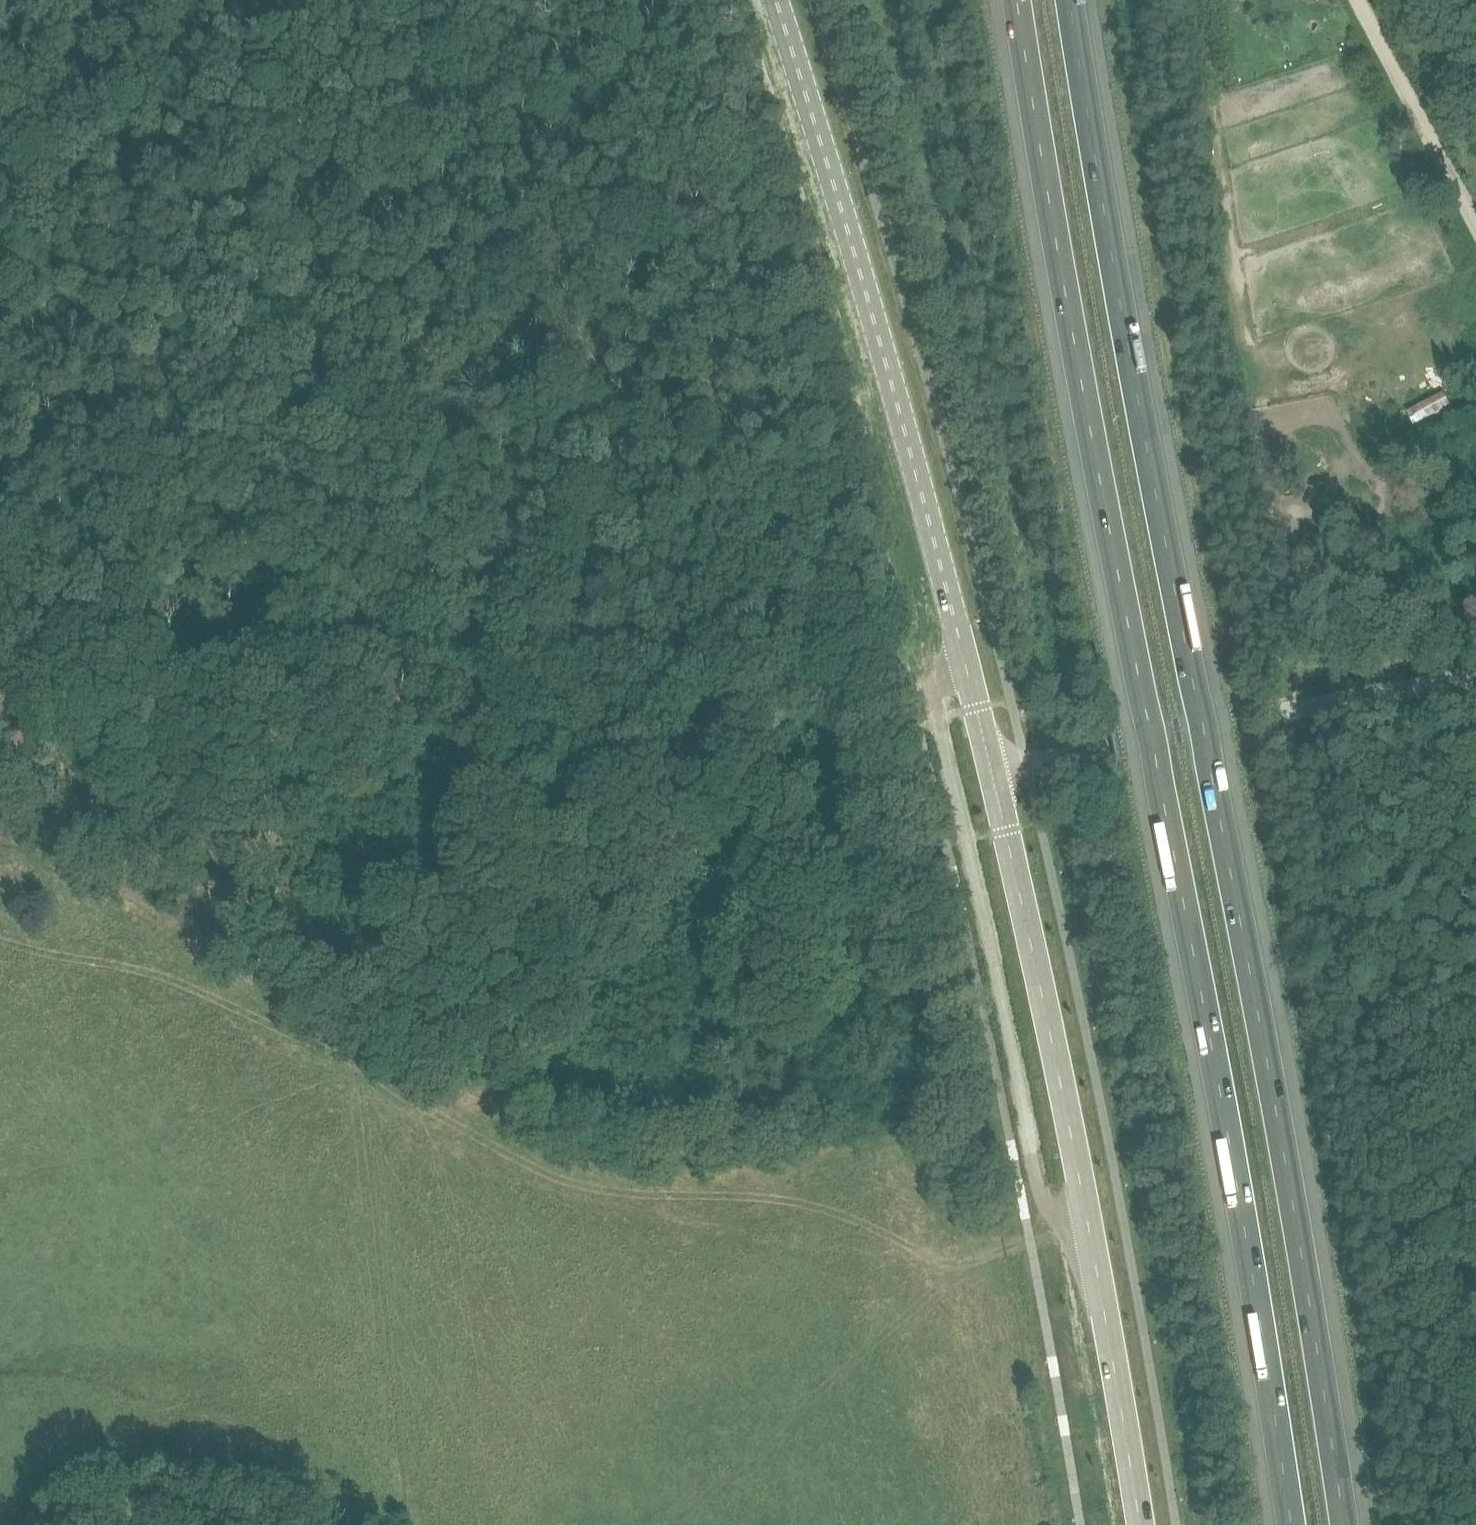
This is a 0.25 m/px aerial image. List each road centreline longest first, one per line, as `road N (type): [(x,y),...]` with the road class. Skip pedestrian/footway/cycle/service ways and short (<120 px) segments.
road 1 (motorway): [(1017,0),(1100,482),(1211,1040),(1292,1524)]
road 2 (motorway): [(1344,1524),(1289,1177),(1148,453),(1072,0)]
road 3 (primary): [(969,674),(874,315),(776,0)]
road 4 (unclassified): [(933,682),(1047,1207),(1063,1233),(1093,1251)]
road 5 (unclassified): [(990,770),(1475,679)]
road 6 (primary): [(1093,1251),(990,770)]
road 7 (primary): [(1139,1524),(1093,1251)]
road 8 (track): [(1475,231),(1360,0)]

